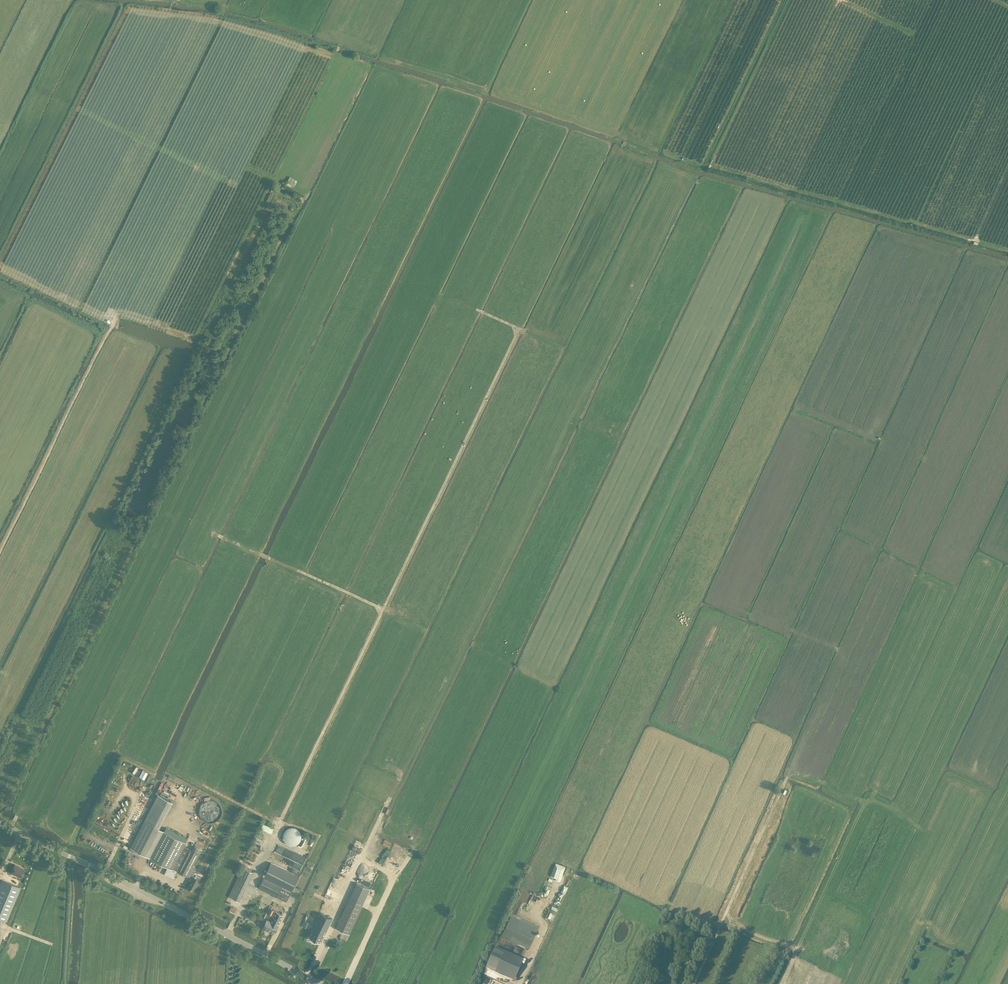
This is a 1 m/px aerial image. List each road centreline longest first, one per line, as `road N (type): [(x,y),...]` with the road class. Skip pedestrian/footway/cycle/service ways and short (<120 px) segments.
road 1 (track): [(228,935),(520,329),(480,305)]
road 2 (track): [(362,65),(307,48),(168,329)]
road 3 (track): [(0,553),(122,310),(192,339),(201,329)]
road 4 (unclassified): [(323,983),(0,823)]
road 5 (track): [(694,983),(789,774),(814,774),(869,799)]
road 6 (track): [(116,319),(5,265)]

